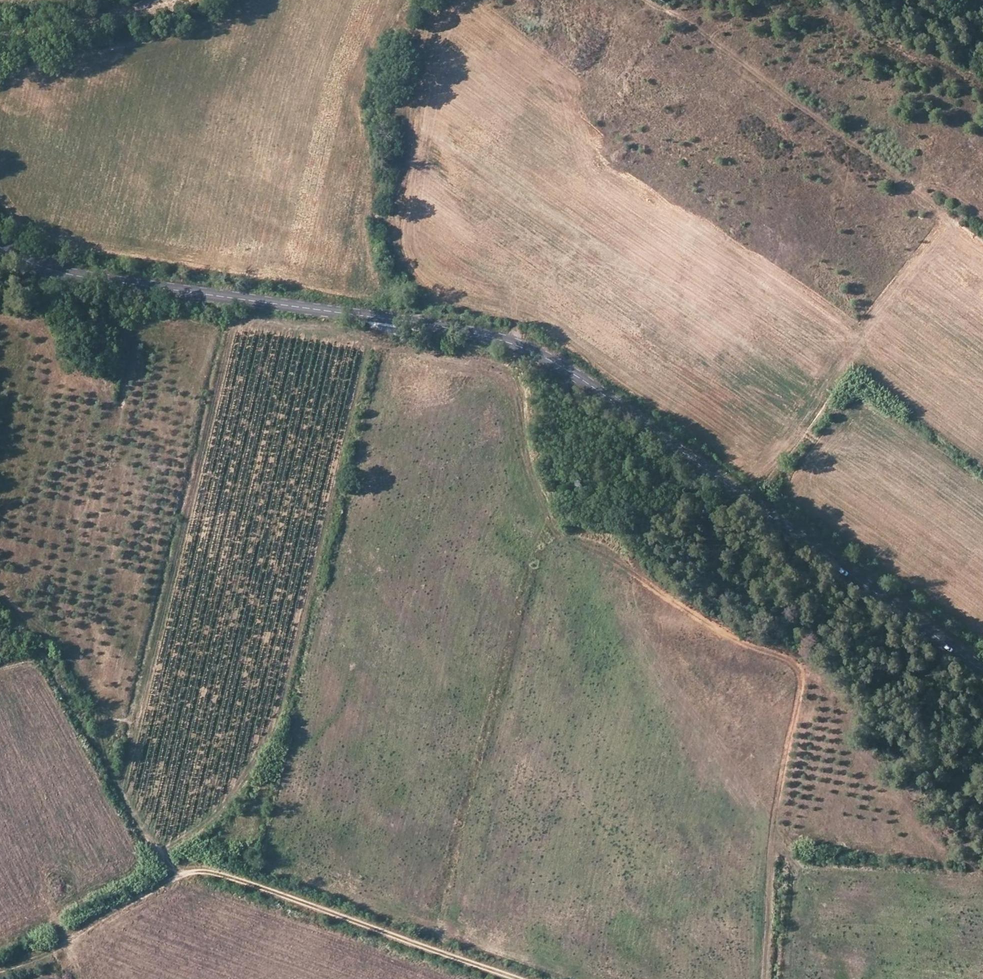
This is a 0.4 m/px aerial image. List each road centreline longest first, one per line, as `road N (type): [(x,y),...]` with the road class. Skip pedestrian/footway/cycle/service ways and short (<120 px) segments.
road 1 (tertiary): [(0,244),(74,282),(372,318),(503,341),(575,364),(982,663)]
road 2 (track): [(0,971),(46,957),(194,871),(224,874),(514,978)]

